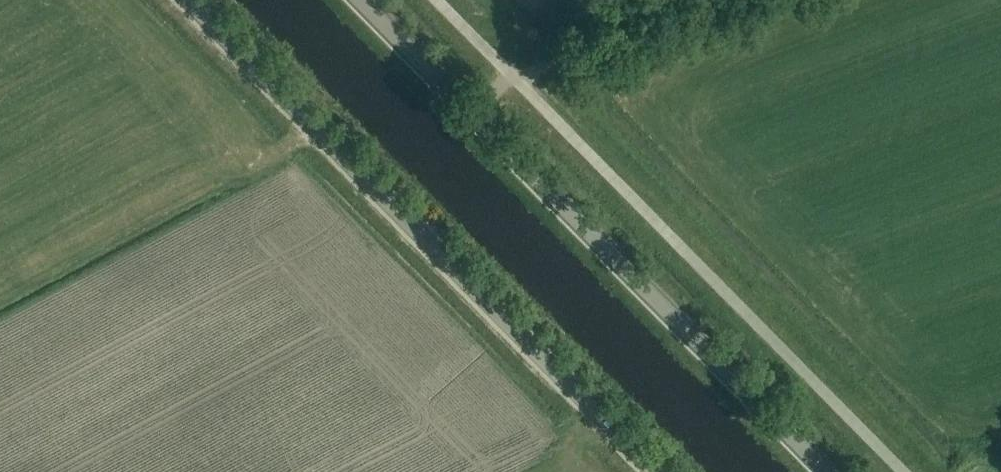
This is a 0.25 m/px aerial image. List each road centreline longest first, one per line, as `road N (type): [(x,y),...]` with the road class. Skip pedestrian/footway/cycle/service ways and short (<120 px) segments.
road 1 (unclassified): [(654,471),(188,0)]
road 2 (secondary): [(827,471),(364,0)]

